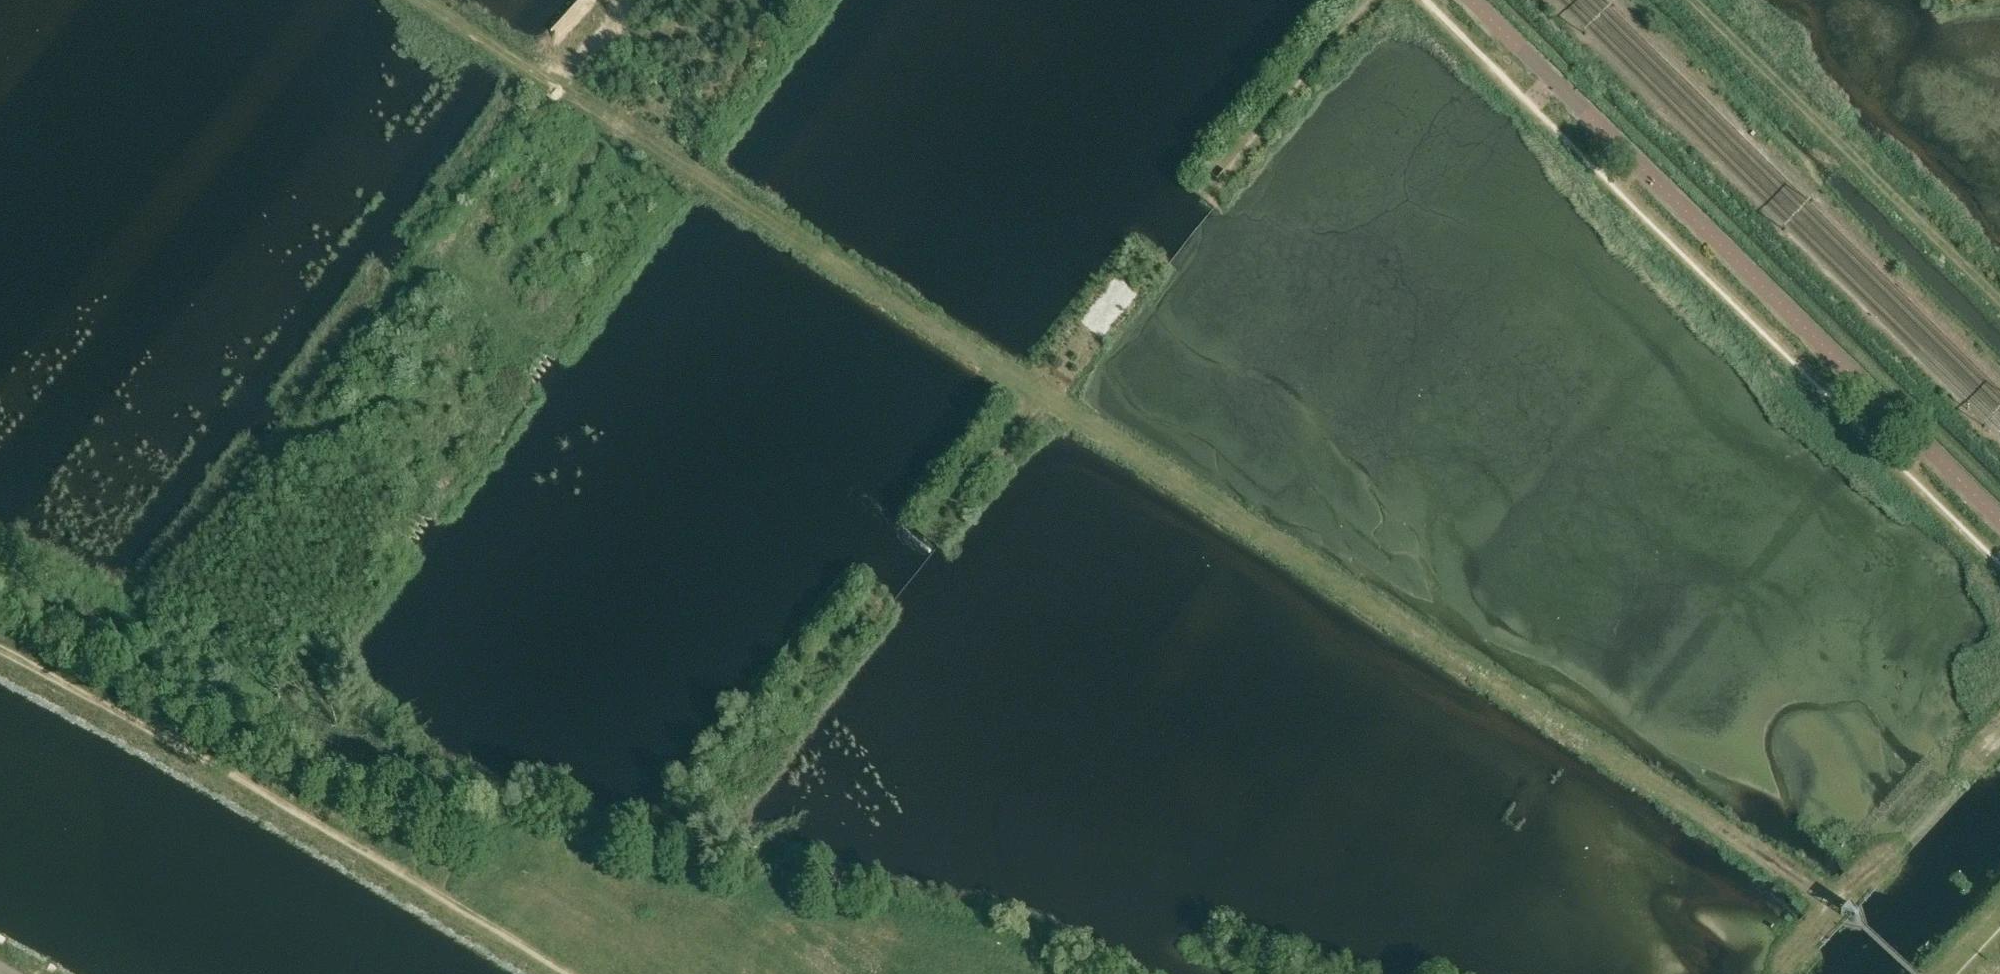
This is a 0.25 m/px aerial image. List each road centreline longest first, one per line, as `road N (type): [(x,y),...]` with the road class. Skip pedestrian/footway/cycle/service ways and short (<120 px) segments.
road 1 (track): [(415,0),(1824,900)]
road 2 (track): [(553,973),(0,666)]

